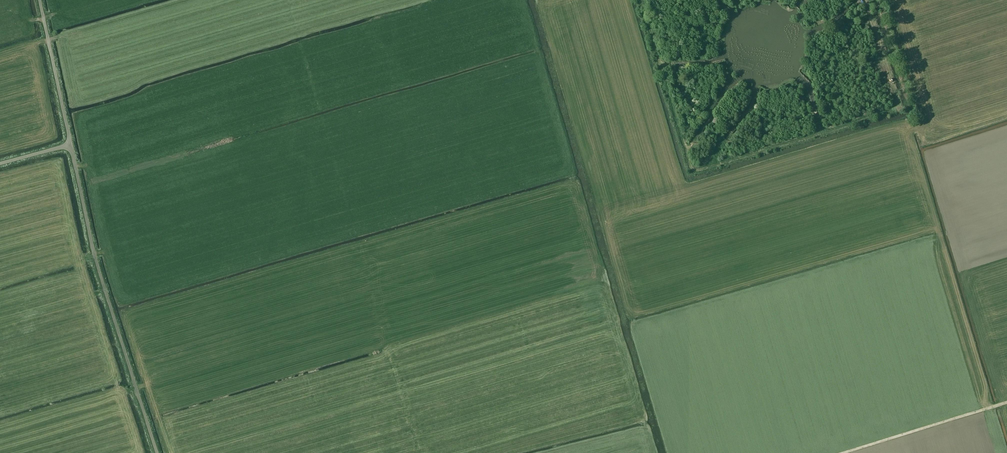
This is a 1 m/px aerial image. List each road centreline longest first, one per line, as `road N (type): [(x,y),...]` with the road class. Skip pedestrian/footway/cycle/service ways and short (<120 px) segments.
road 1 (track): [(640,0),(693,171),(895,110),(866,0)]
road 2 (unclassified): [(157,452),(96,261),(71,145)]
road 3 (unclassified): [(71,145),(39,0)]

